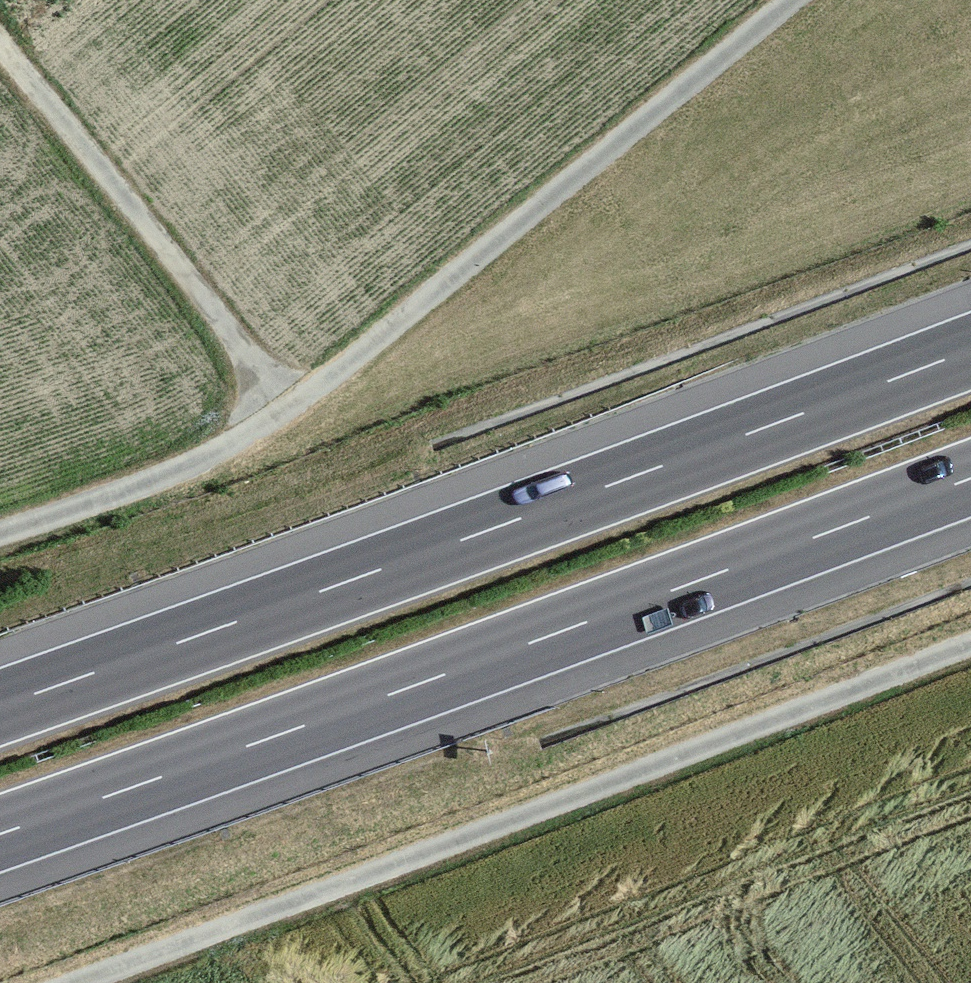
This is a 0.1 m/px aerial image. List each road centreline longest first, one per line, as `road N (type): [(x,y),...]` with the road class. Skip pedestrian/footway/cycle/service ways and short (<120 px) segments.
road 1 (motorway): [(970,349),(0,706)]
road 2 (motorway): [(0,834),(970,478)]
road 3 (track): [(0,532),(164,476),(290,408),(788,0)]
road 4 (track): [(79,982),(970,644)]
road 5 (track): [(290,408),(0,46)]

